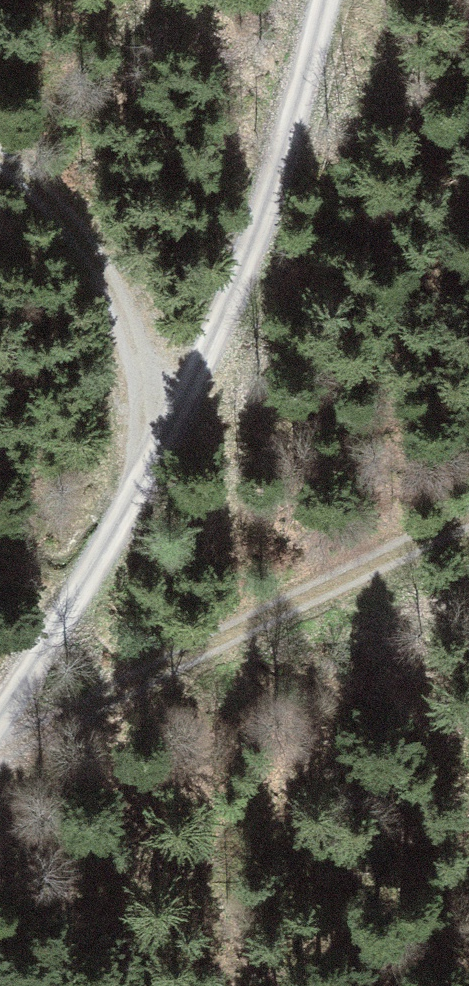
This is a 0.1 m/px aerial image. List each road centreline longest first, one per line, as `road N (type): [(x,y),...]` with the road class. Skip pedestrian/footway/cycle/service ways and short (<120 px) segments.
road 1 (track): [(323,0),(274,183),(226,311),(0,701)]
road 2 (track): [(0,747),(468,509)]
road 3 (track): [(156,443),(99,284),(64,217),(0,155)]

